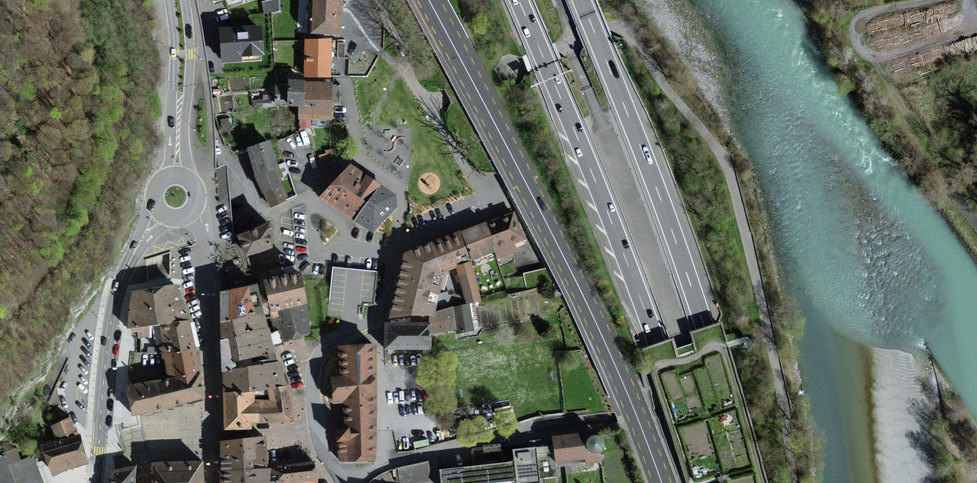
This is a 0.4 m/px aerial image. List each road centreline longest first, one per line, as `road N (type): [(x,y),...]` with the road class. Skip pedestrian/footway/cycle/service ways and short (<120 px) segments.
road 1 (primary): [(429,0),(598,329),(663,482)]
road 2 (motorway): [(519,0),(707,482)]
road 3 (motorway): [(748,482),(705,326),(581,0)]
road 4 (residential): [(194,211),(204,238),(210,435),(317,428)]
road 5 (residential): [(615,416),(479,439),(341,481)]
road 6 (secondary): [(138,246),(109,332),(94,482)]
road 7 (track): [(970,0),(963,31),(894,55),(868,54),(857,23),(892,6)]
road 8 (track): [(877,57),(976,211)]
road 9 (residential): [(360,154),(303,199),(264,216),(229,158)]
road 10 (secondary): [(190,180),(184,0)]
road 11 (secondary): [(169,0),(175,56),(167,177)]
road 12 (residential): [(317,428),(313,386),(322,353),(377,319)]

